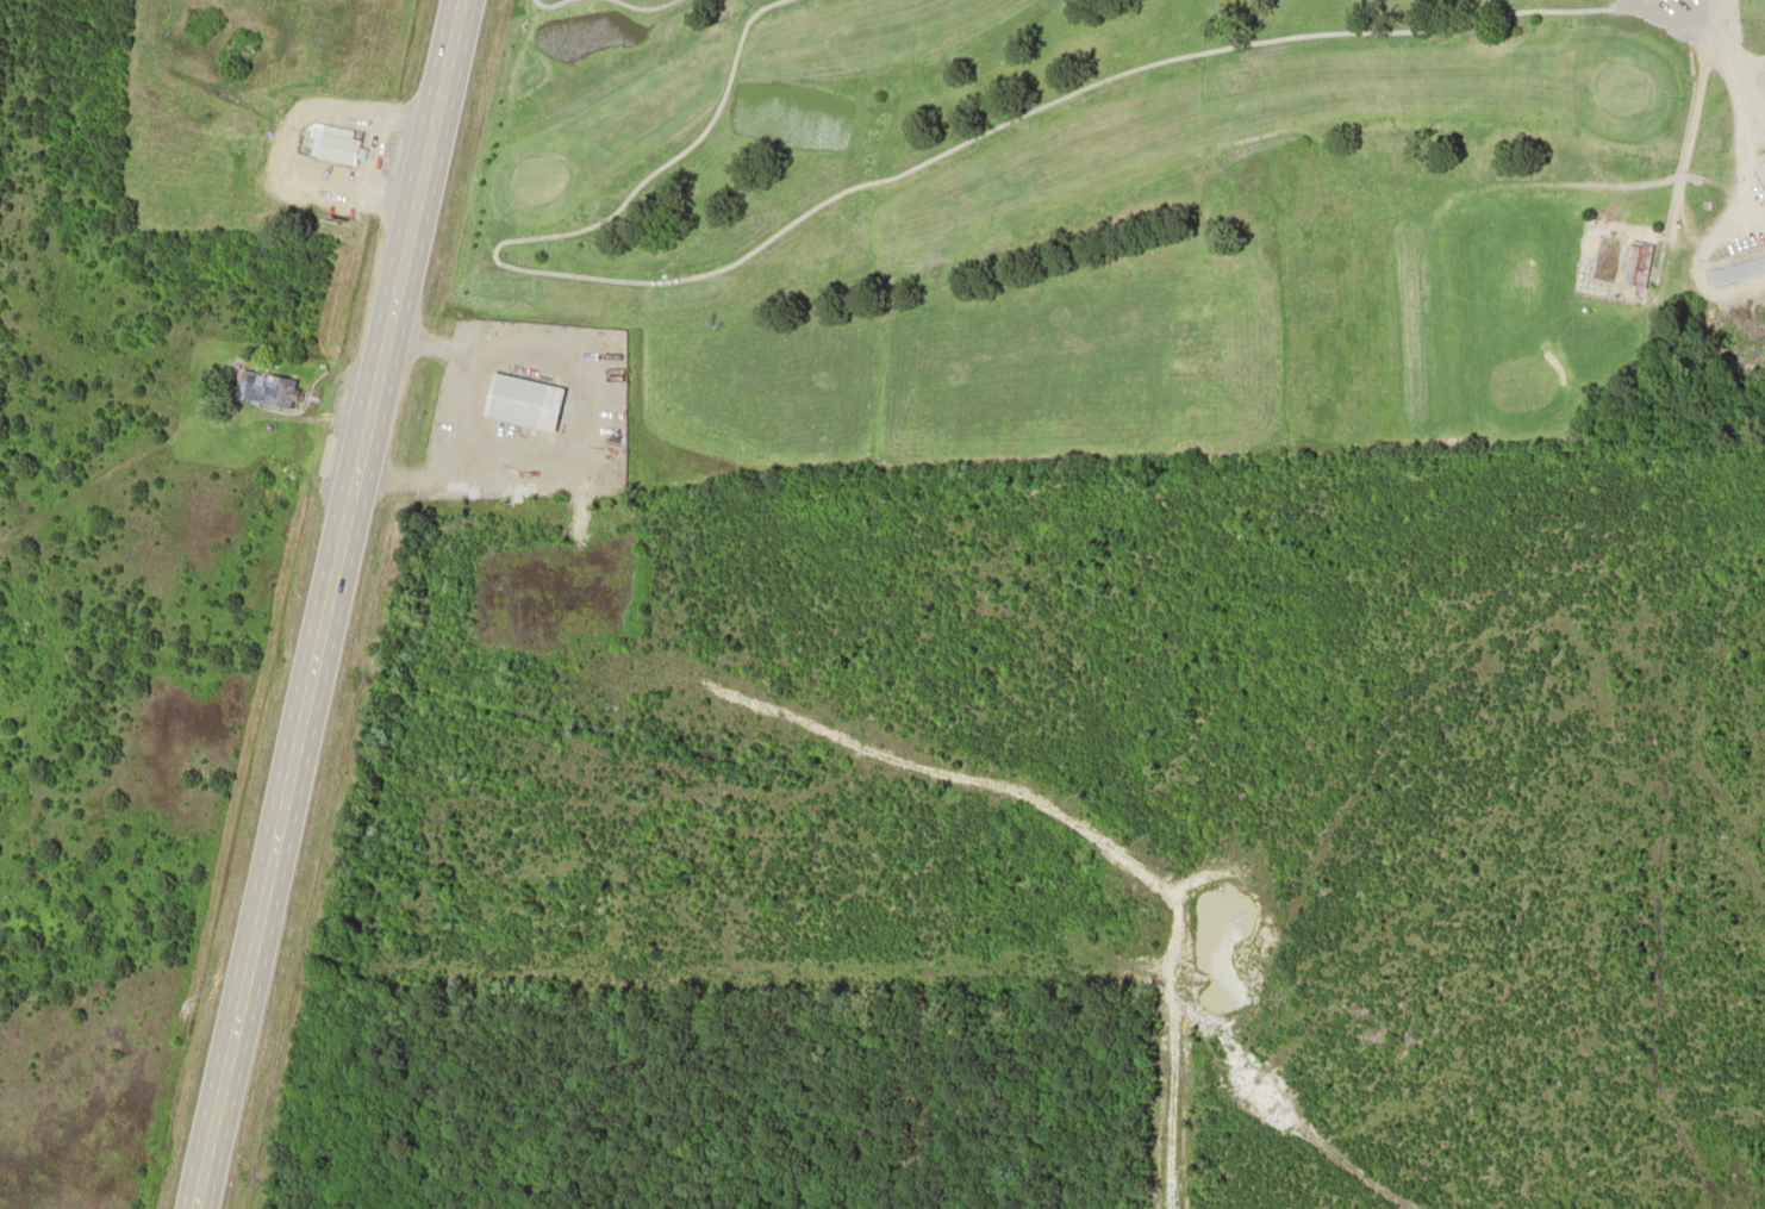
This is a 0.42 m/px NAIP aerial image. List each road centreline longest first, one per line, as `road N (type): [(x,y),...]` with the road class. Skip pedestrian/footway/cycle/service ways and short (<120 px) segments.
road 1 (trunk): [(187,1208),(457,0)]
road 2 (residential): [(1720,168),(1702,0)]

